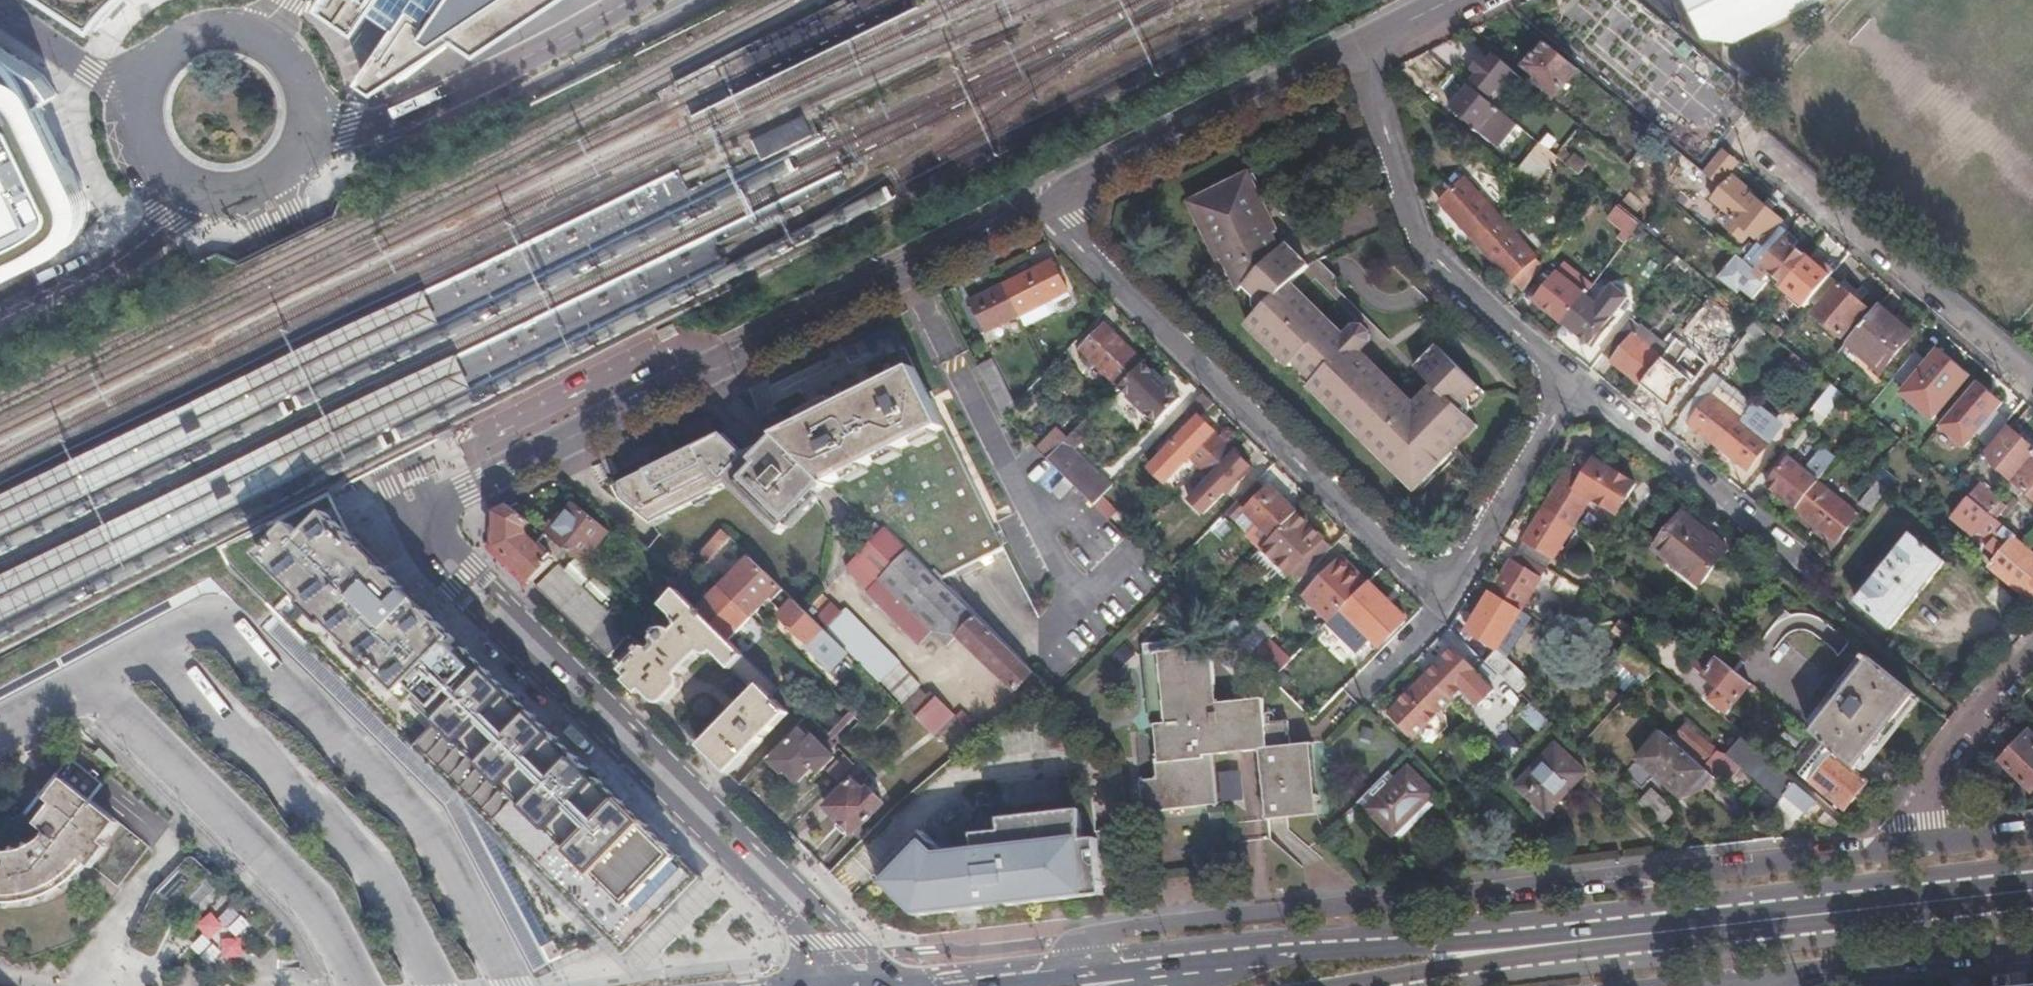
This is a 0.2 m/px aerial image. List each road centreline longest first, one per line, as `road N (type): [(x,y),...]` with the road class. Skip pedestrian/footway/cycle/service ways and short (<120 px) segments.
road 1 (residential): [(1921,842),(1091,937),(1073,975)]
road 2 (unclassified): [(1048,204),(440,508)]
road 3 (unclassified): [(881,985),(869,955),(474,567),(440,508)]
road 4 (unclassified): [(410,531),(426,566),(450,590),(827,959),(869,985)]
road 5 (residential): [(1048,204),(1420,574),(1449,590)]
road 6 (primary): [(2032,890),(1575,942)]
road 7 (primary): [(1575,942),(1376,940),(1158,966)]
road 8 (residential): [(1577,381),(1424,246),(1354,47)]
road 9 (residential): [(1739,133),(2032,378)]
road 10 (unclassified): [(243,190),(410,531)]
road 11 (residential): [(631,0),(421,117),(351,131),(303,125)]
road 12 (unclassified): [(1354,47),(1048,204)]
road 13 (unclassified): [(414,462),(273,176)]
road 14 (residential): [(1821,578),(1577,381)]
road 15 (residential): [(1746,981),(2032,950)]
road 16 (residential): [(1449,590),(1577,381)]
road 17 (residential): [(0,320),(130,258),(196,188)]
road 18 (residential): [(1921,842),(1931,769),(2032,654)]
road 19 (primary): [(1373,985),(1575,942)]
road 20 (residential): [(142,102),(0,10)]
road 21 (unclassified): [(260,40),(234,30),(182,40),(149,77),(142,102)]
road 22 (residential): [(1358,698),(1436,618),(1449,590)]

